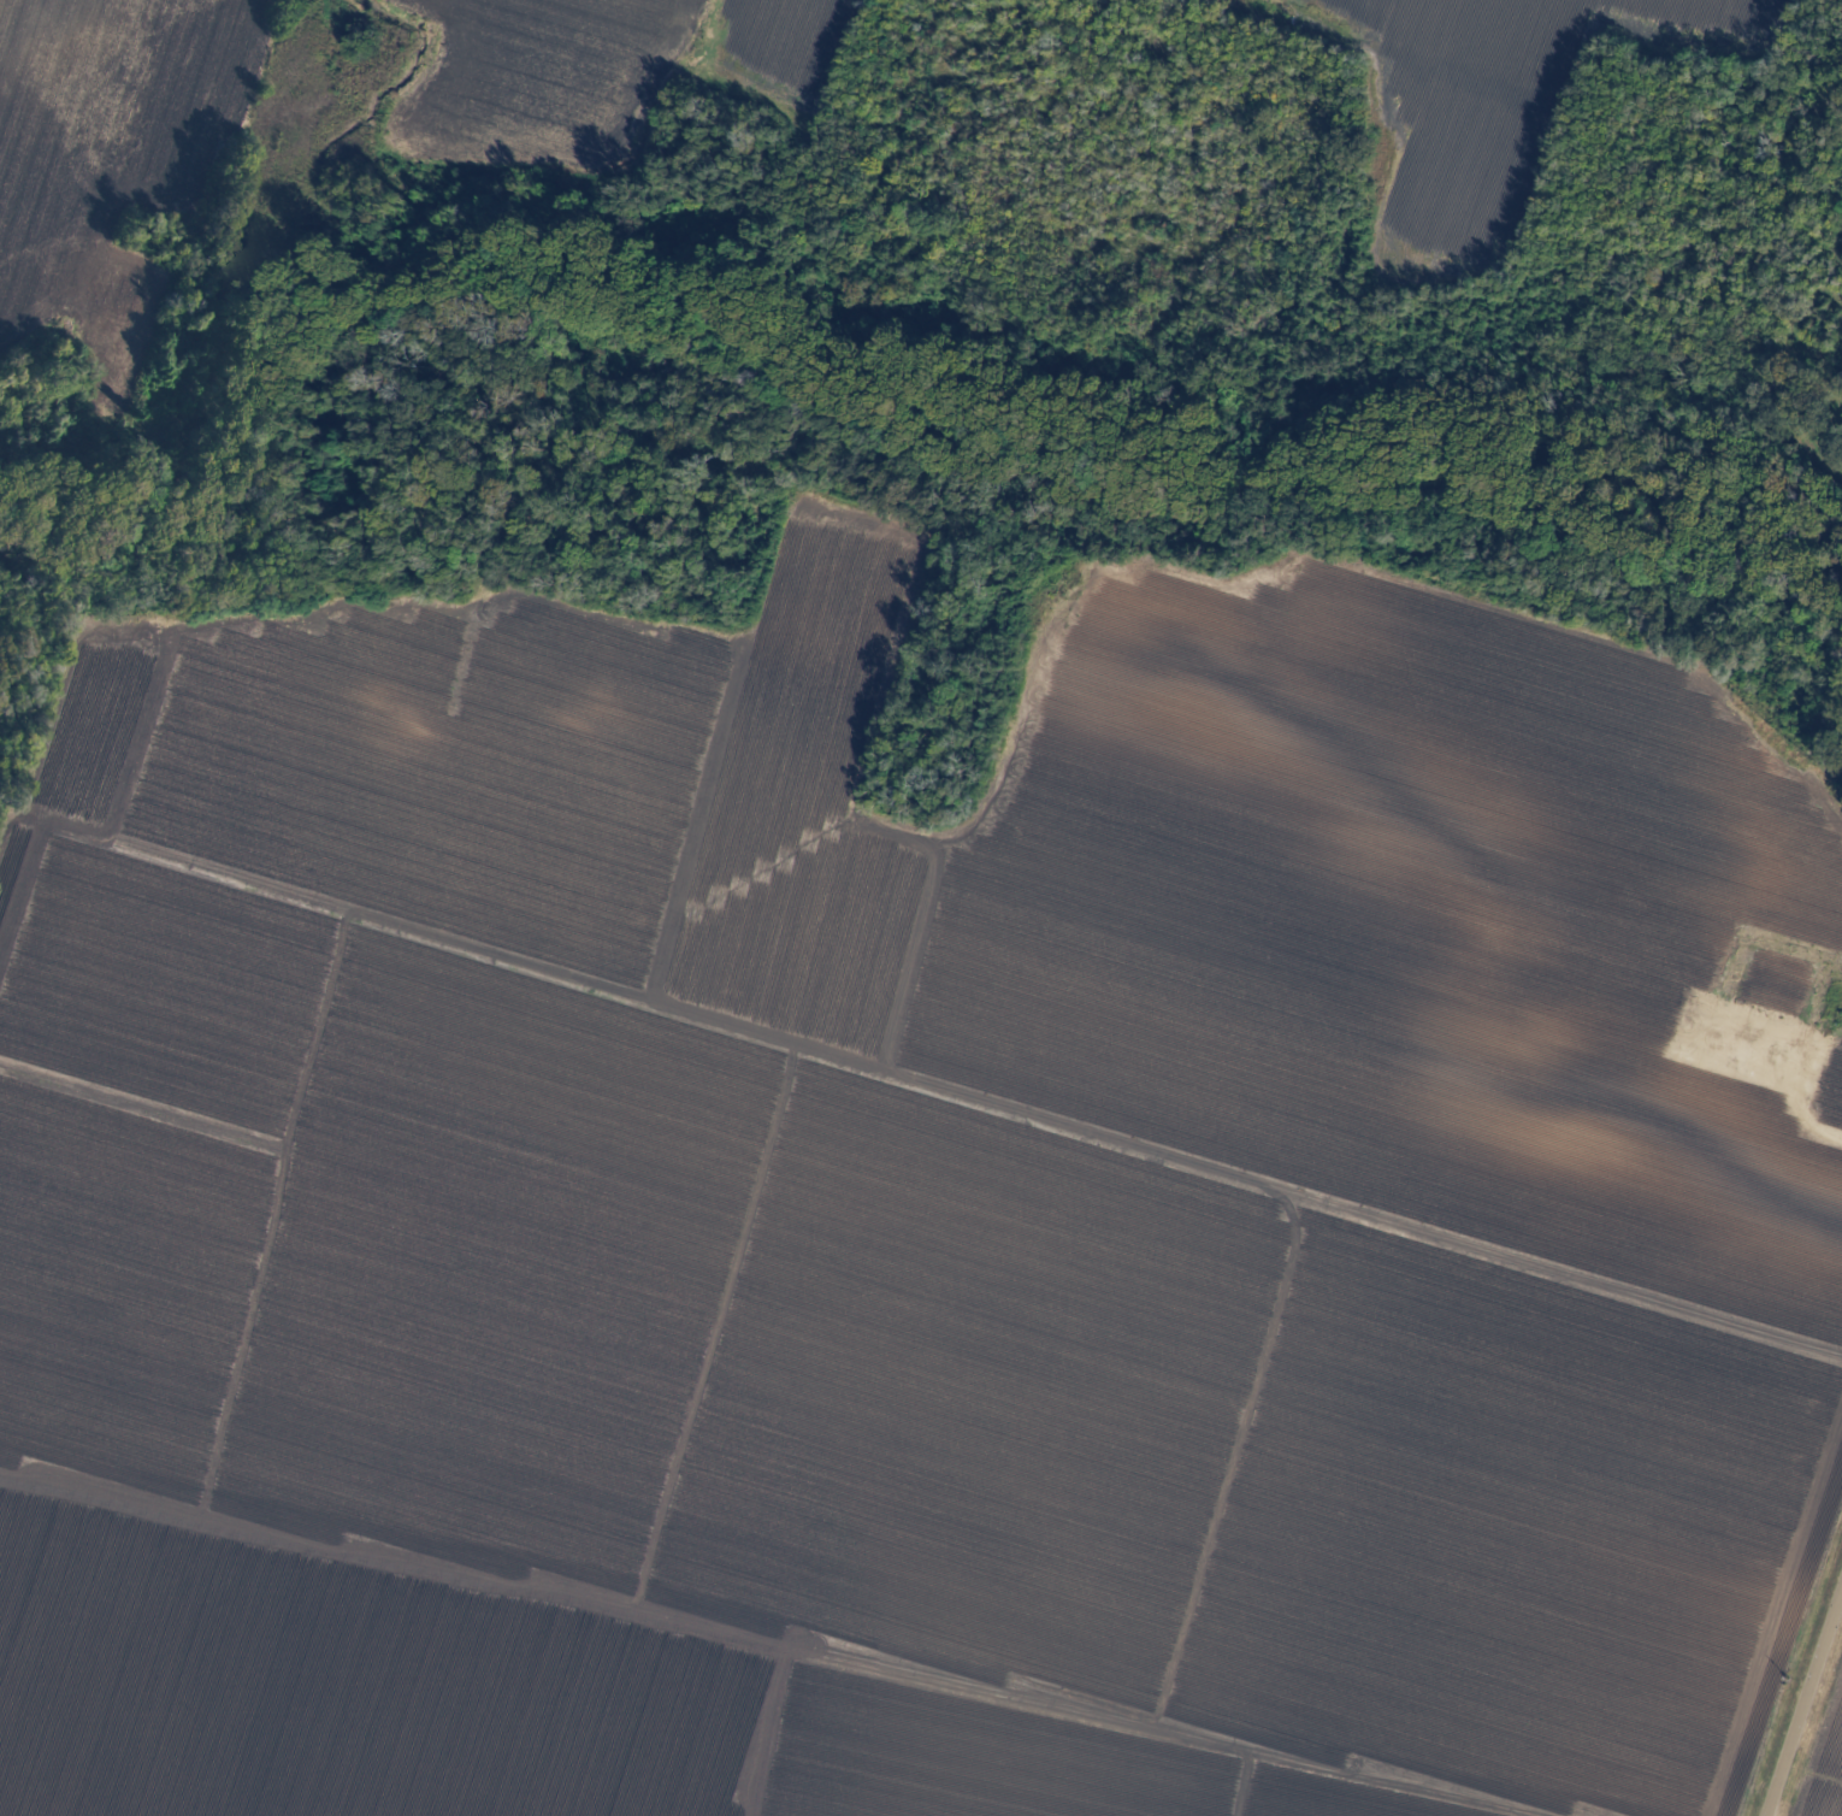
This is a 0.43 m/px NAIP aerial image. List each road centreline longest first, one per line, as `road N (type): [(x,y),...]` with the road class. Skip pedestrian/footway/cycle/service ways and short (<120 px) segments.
road 1 (residential): [(1778,1815),(1841,1622)]

